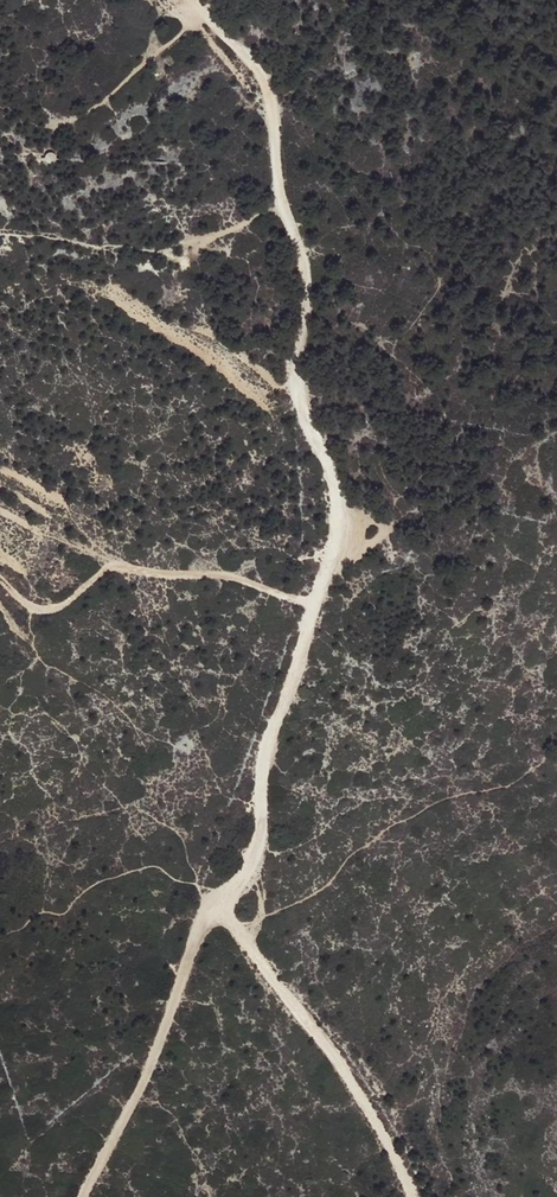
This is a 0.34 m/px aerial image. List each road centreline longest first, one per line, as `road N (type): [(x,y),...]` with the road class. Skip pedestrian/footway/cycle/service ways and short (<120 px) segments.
road 1 (track): [(95,1196),(248,861),(333,514),(301,379),(302,235),(272,87),(192,0)]
road 2 (track): [(225,912),(373,1109),(409,1196)]
road 3 (track): [(312,602),(222,576),(113,567),(53,610),(33,608),(0,581)]

